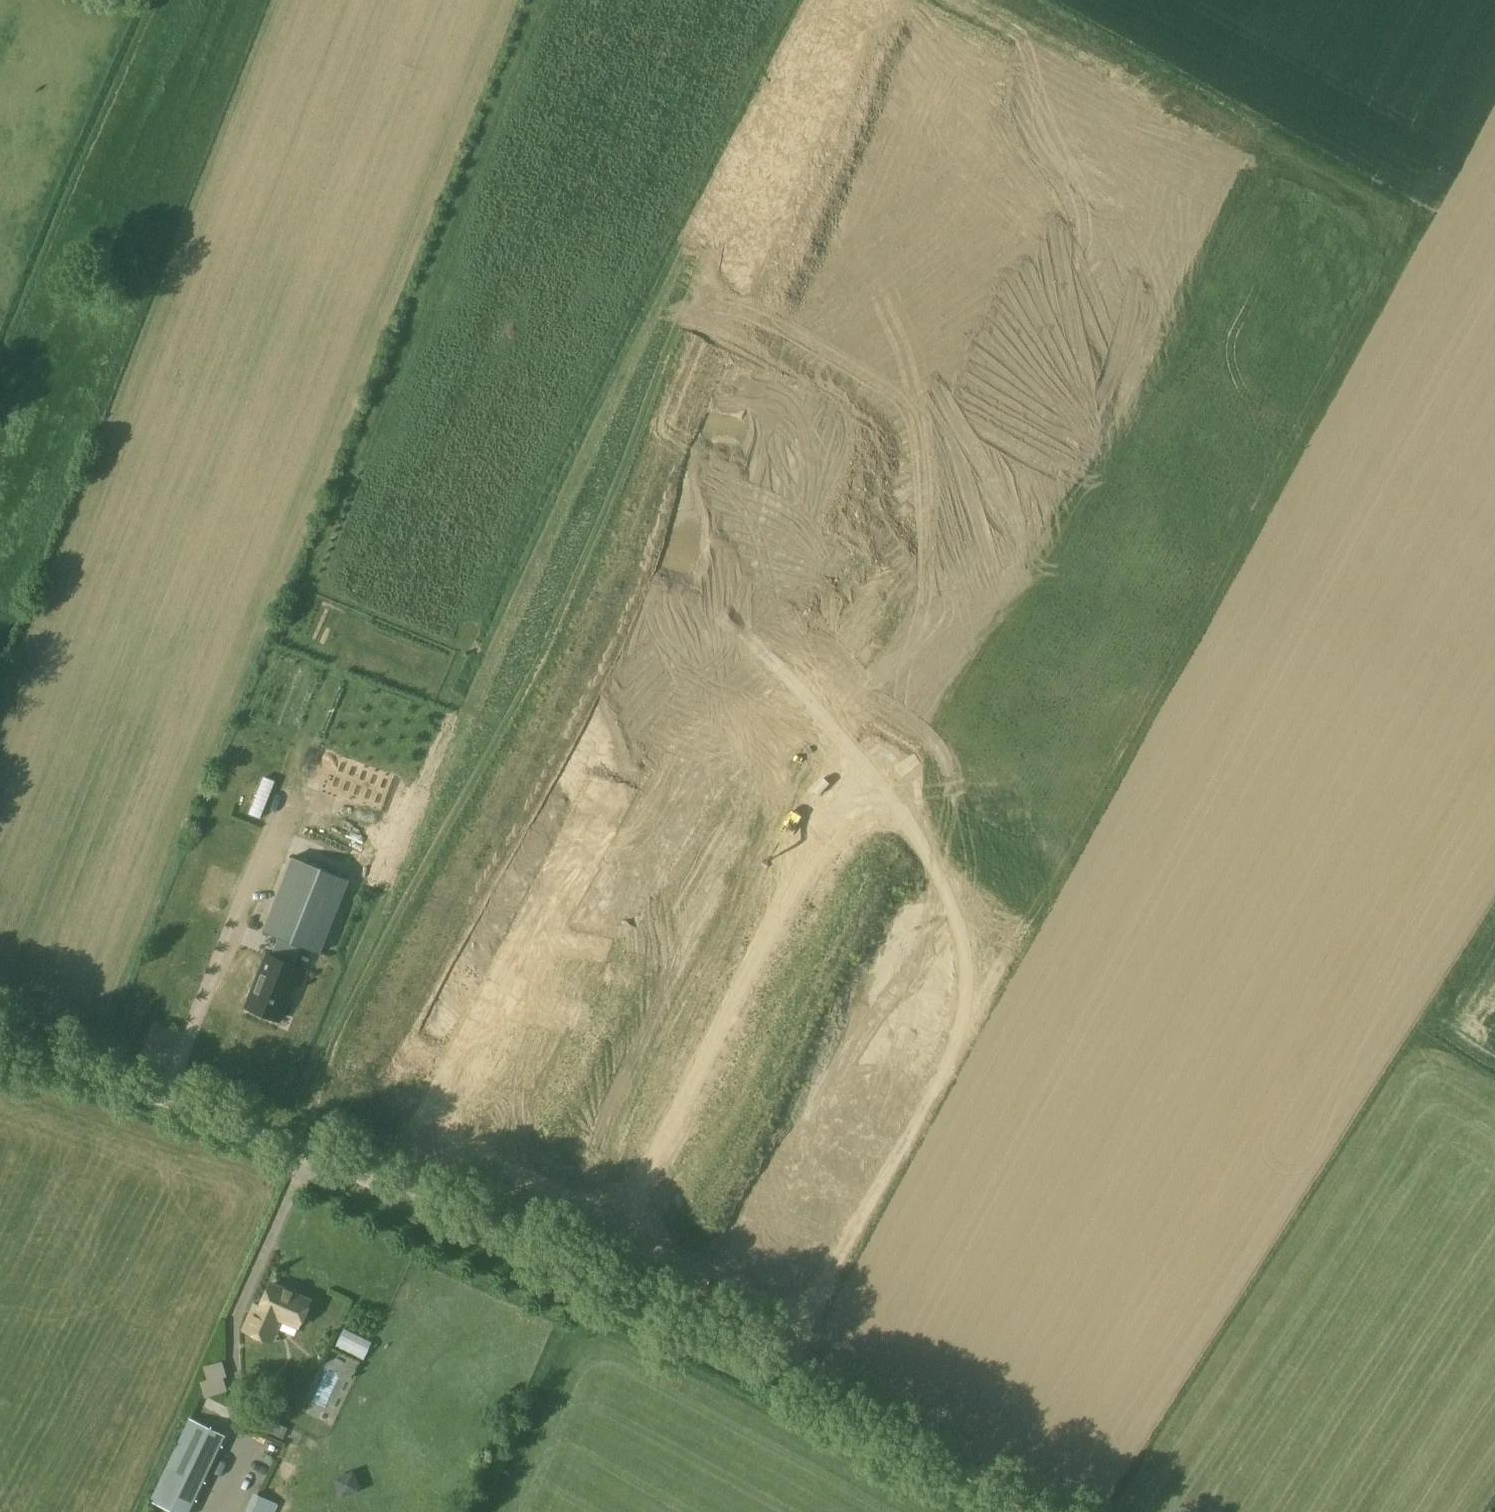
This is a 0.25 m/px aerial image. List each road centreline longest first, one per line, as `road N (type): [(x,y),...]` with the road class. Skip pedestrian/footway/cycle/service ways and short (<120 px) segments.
road 1 (unclassified): [(1033,1511),(676,1306),(196,1107),(0,1047)]

